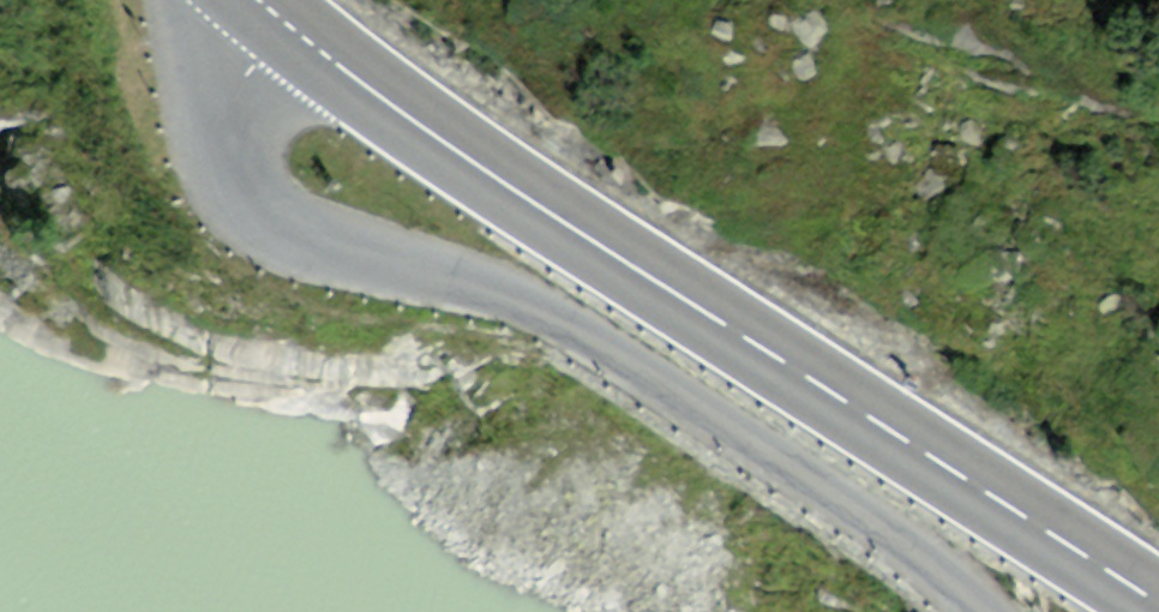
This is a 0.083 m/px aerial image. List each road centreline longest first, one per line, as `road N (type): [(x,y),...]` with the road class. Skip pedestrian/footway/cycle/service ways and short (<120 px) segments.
road 1 (primary): [(274,14),(441,142),(1158,604)]
road 2 (unclassified): [(274,14),(237,97),(233,130),(236,159),(262,213),(326,247),(464,281),(546,313),(901,547),(980,611)]

